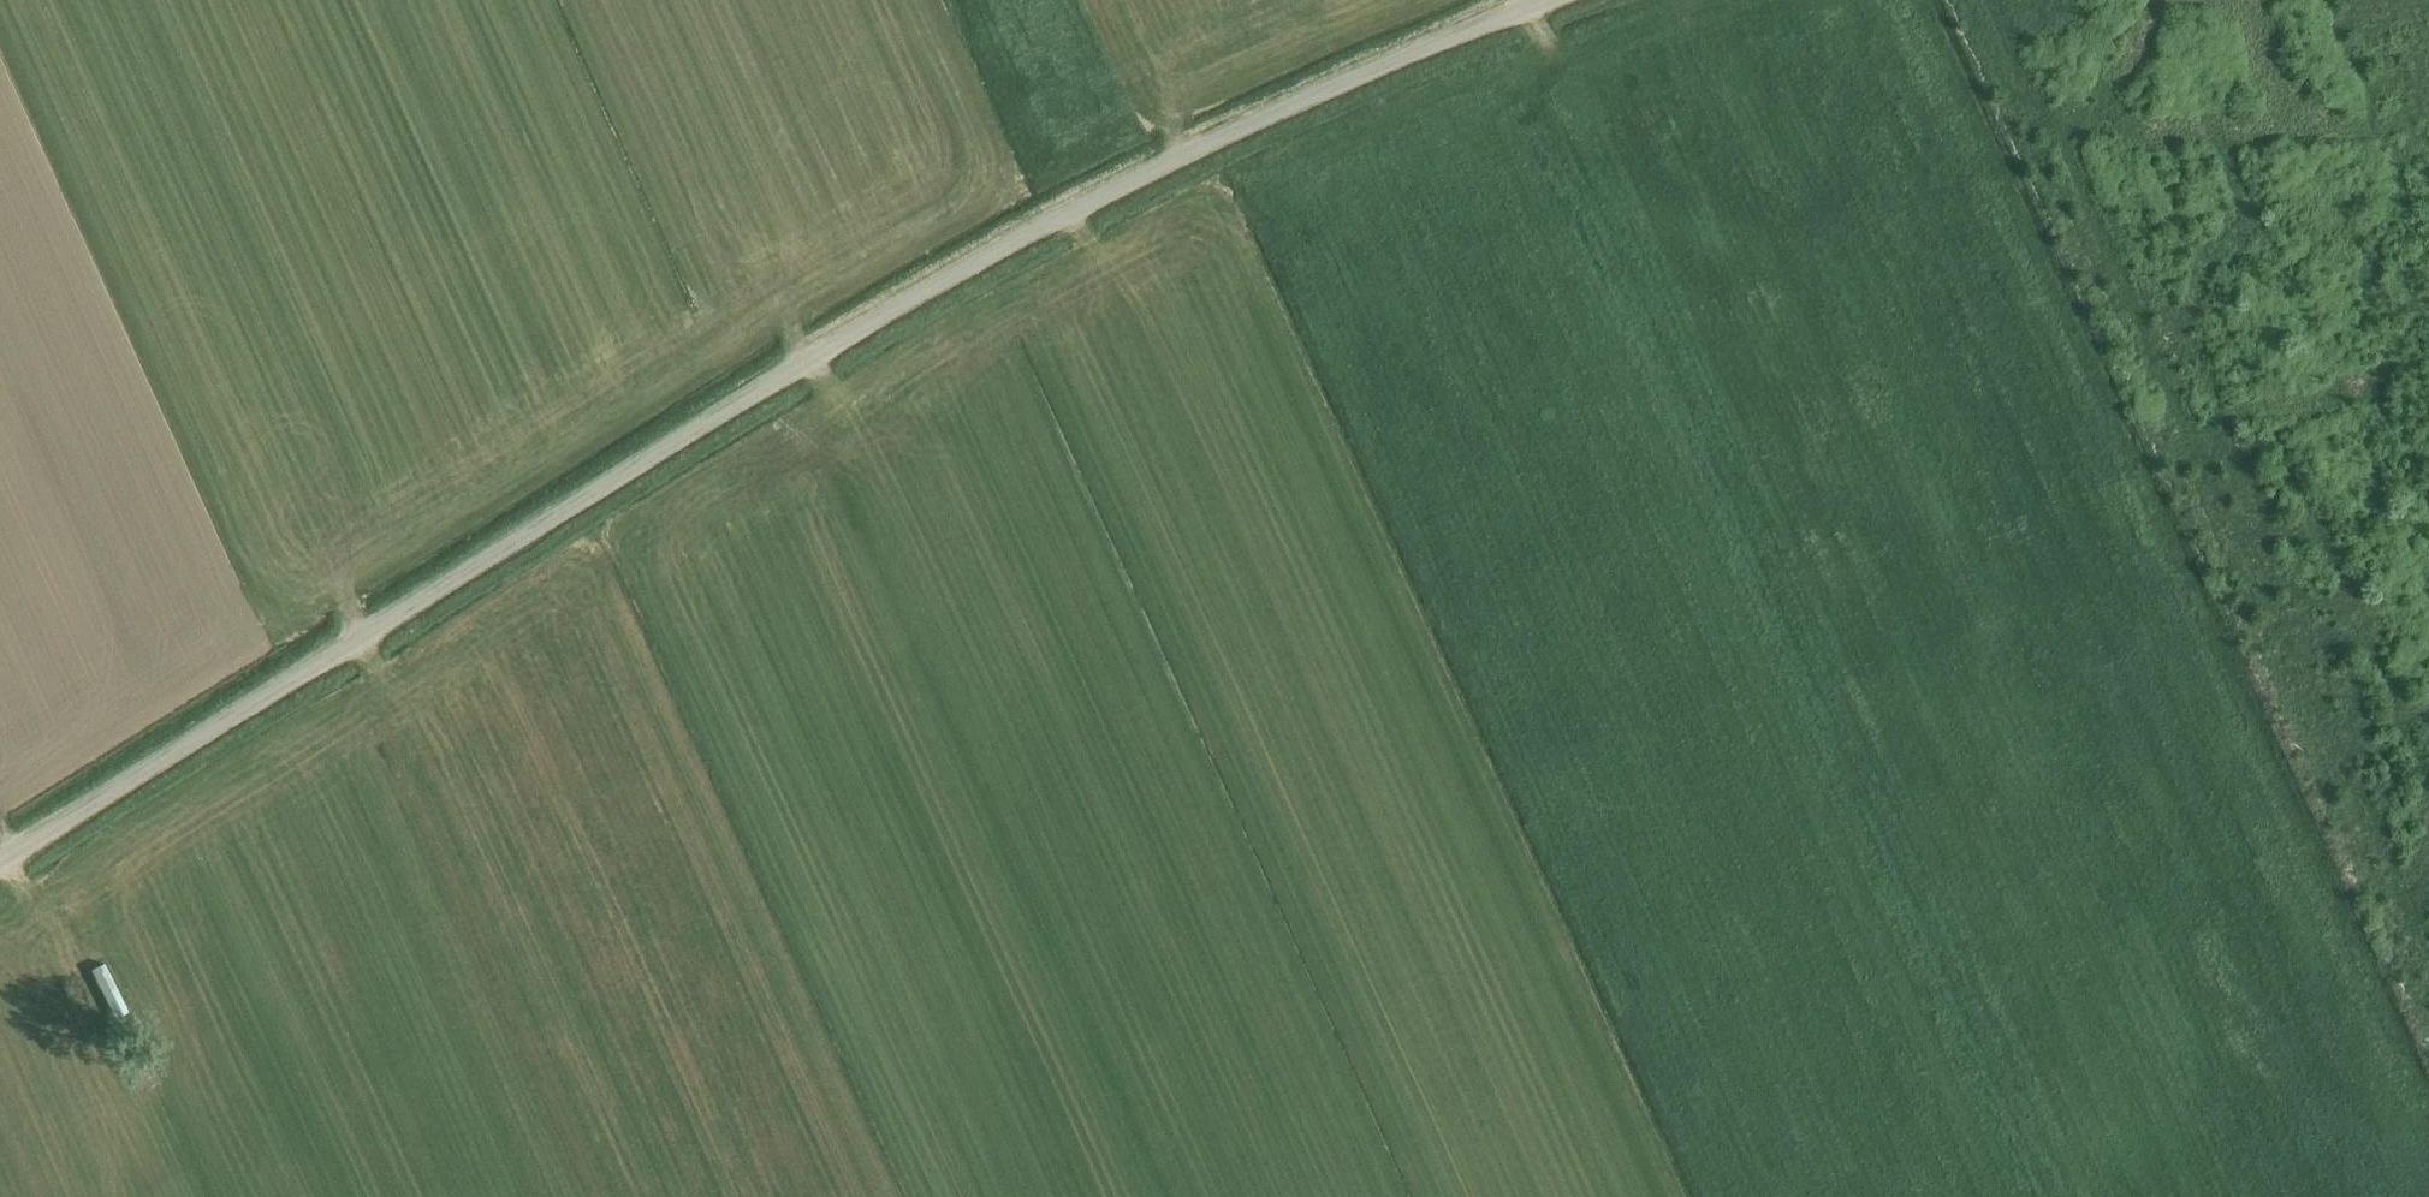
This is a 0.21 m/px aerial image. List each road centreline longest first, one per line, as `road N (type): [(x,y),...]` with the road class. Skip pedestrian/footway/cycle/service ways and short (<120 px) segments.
road 1 (unclassified): [(0,859),(951,276),(1165,163),(1546,0)]

